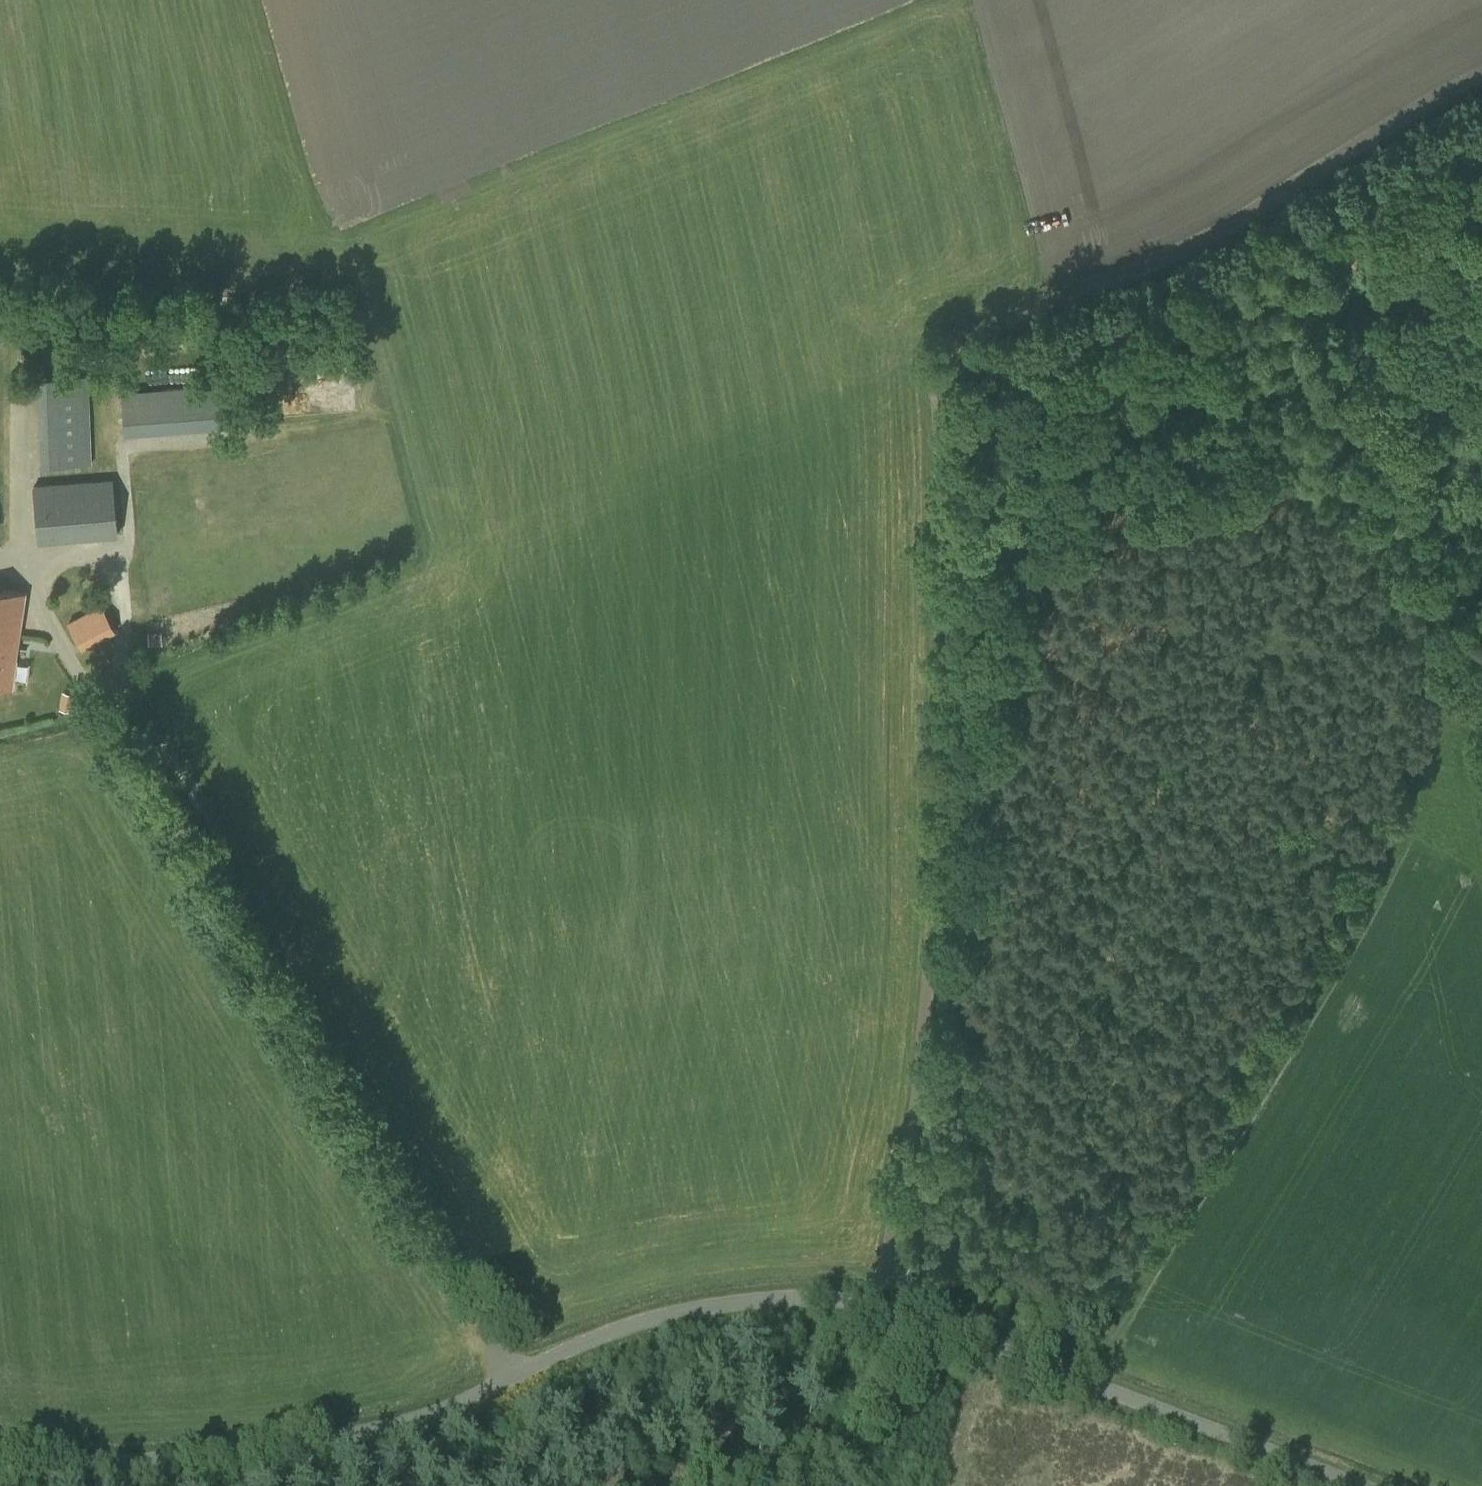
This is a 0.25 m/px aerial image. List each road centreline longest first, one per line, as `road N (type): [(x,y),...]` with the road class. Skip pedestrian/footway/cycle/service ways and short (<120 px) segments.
road 1 (unclassified): [(1359,1485),(964,1334),(856,1300),(815,1296),(713,1303),(639,1322),(394,1420),(265,1454),(0,1456)]

